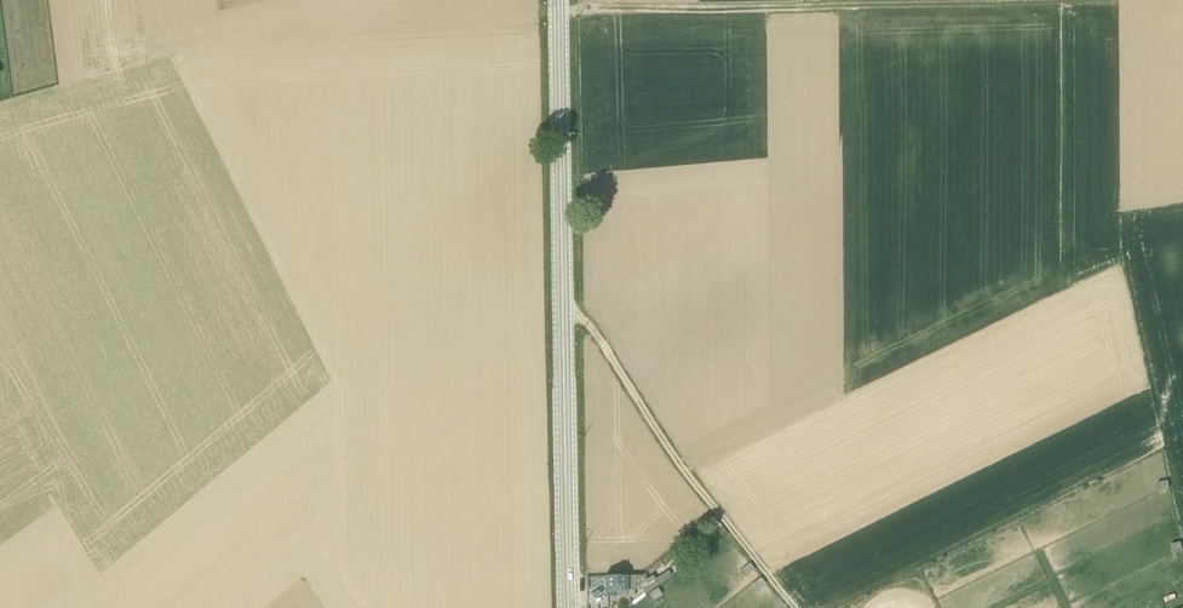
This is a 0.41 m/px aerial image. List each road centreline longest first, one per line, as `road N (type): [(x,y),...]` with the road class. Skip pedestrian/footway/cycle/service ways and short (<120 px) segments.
road 1 (primary): [(567,607),(559,0)]
road 2 (track): [(563,305),(591,324),(699,492),(794,607)]

